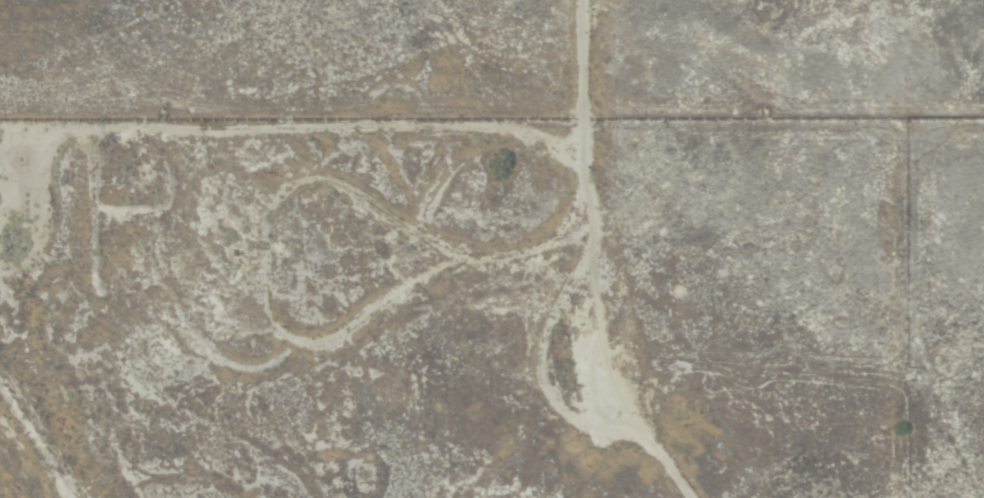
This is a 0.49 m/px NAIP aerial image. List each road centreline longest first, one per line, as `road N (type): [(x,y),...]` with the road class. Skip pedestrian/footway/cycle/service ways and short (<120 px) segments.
road 1 (track): [(567,0),(565,295),(445,311)]
road 2 (track): [(382,274),(445,311),(419,358),(336,342),(310,321),(330,269),(382,274)]

